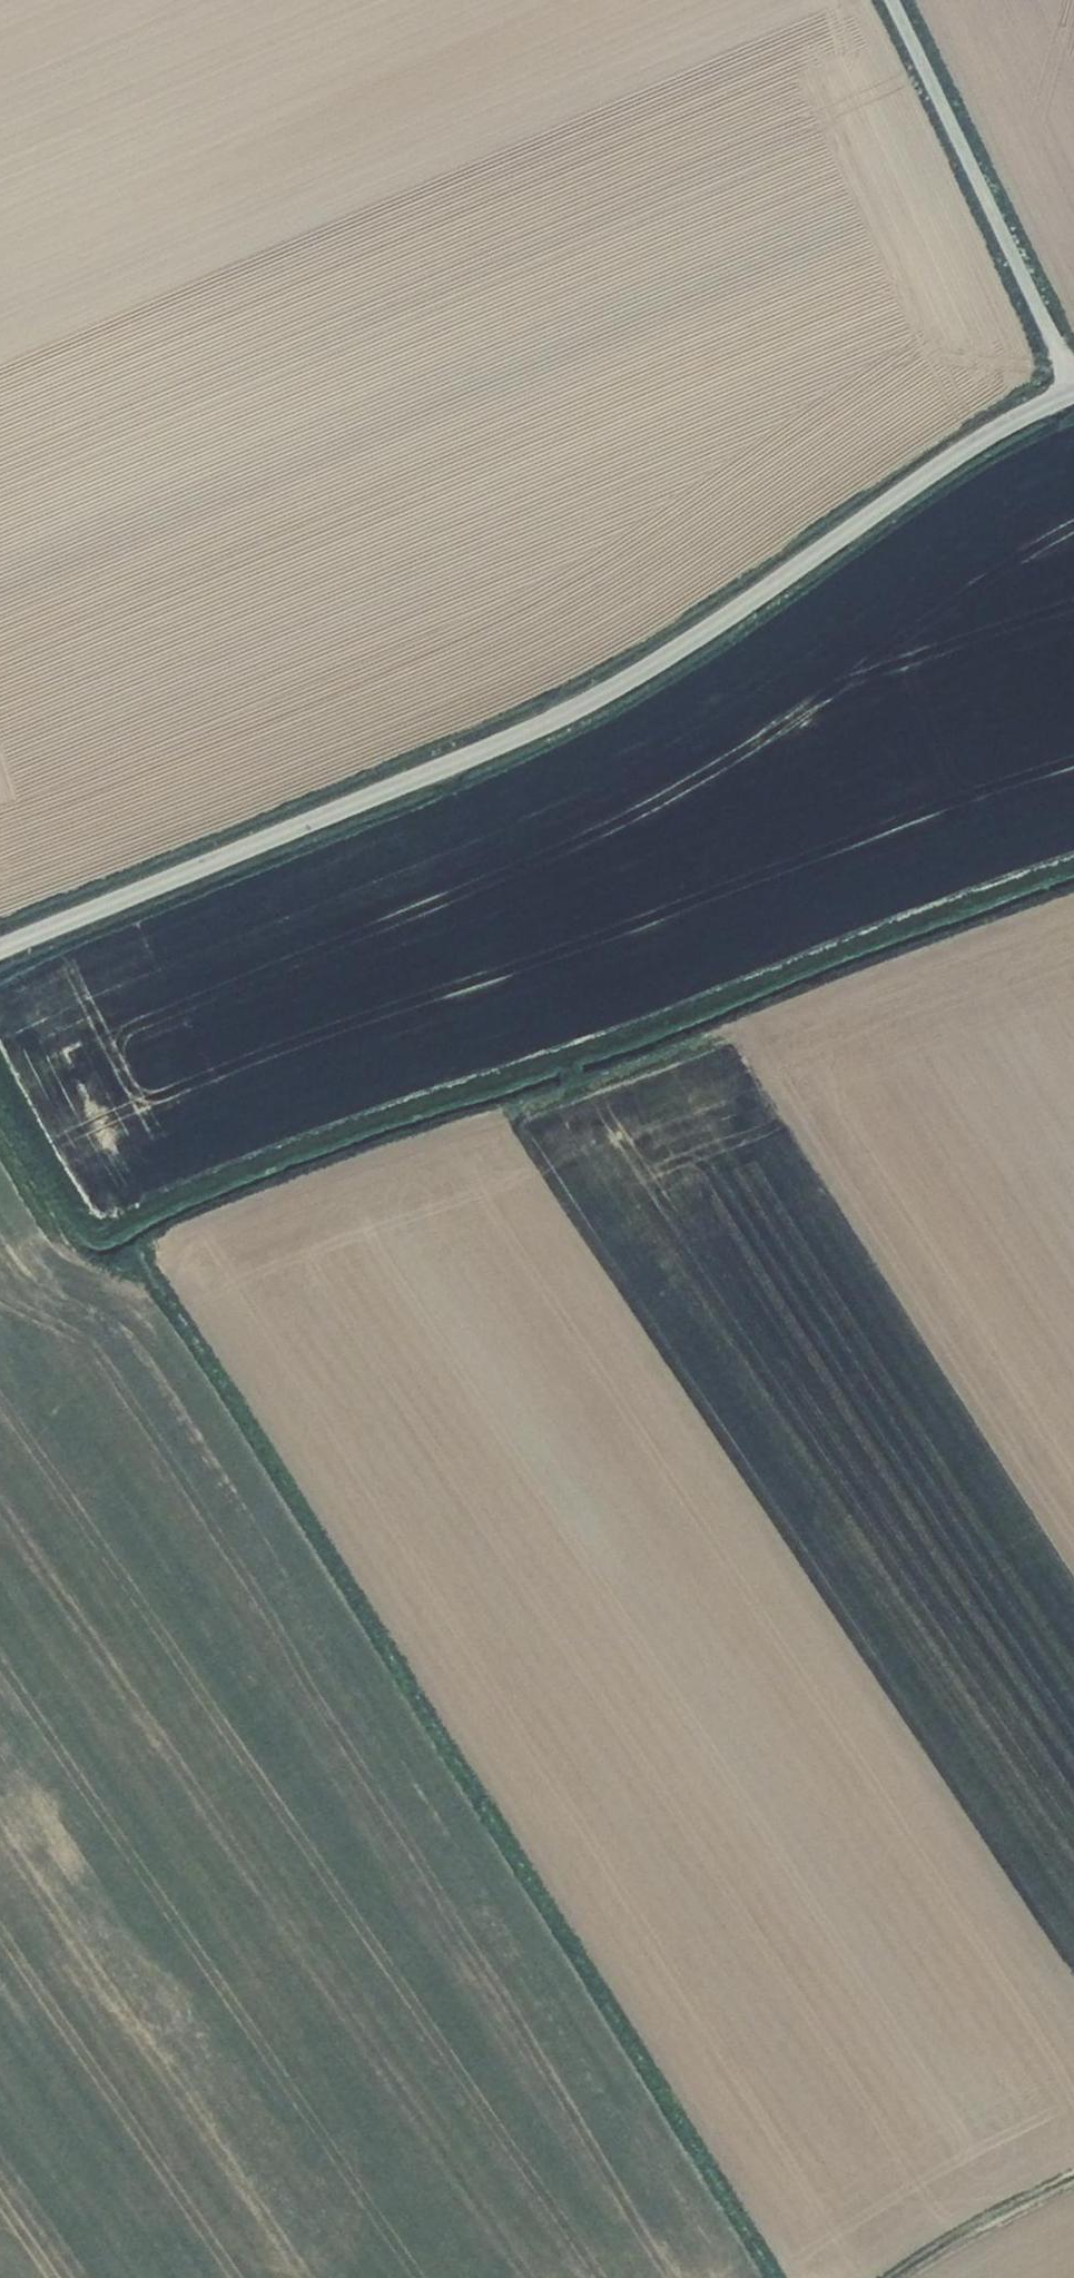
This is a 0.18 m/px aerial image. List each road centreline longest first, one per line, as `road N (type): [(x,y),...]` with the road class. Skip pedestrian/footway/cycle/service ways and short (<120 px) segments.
road 1 (unclassified): [(1073,392),(1014,419),(920,481),(671,657),(563,715),(0,951)]
road 2 (unclassified): [(893,0),(1073,382)]

